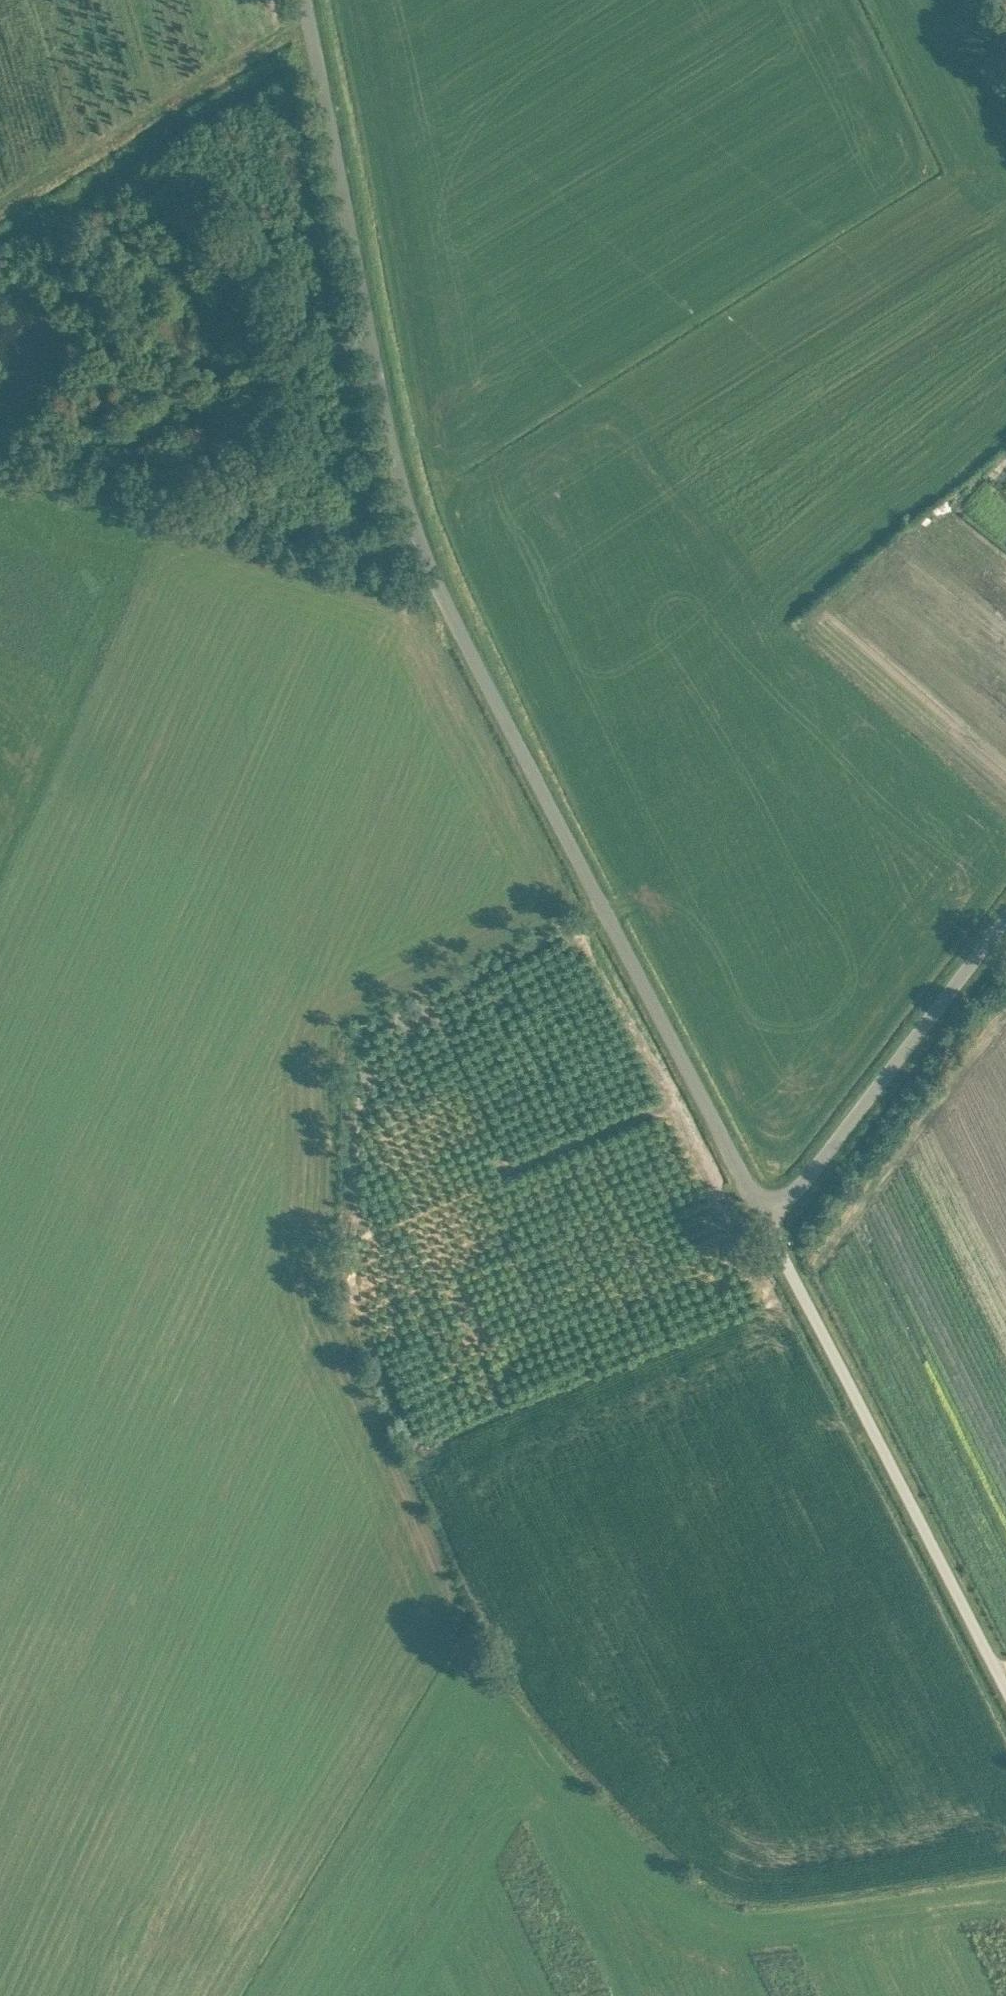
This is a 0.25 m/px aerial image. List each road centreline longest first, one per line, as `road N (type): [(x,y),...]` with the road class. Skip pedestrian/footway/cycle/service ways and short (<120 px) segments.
road 1 (unclassified): [(763,1224),(429,582),(390,459),(299,0)]
road 2 (unclassified): [(1005,1701),(763,1224)]
road 3 (unclassified): [(763,1224),(1005,920)]

